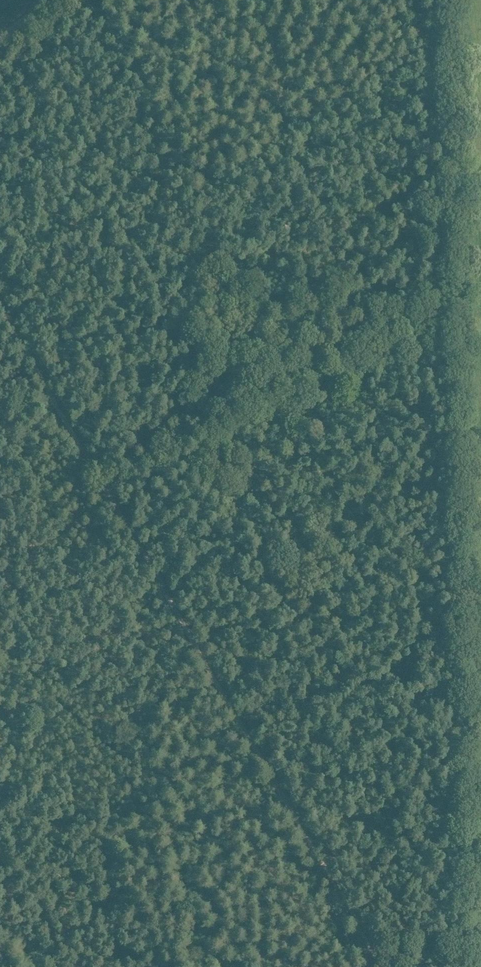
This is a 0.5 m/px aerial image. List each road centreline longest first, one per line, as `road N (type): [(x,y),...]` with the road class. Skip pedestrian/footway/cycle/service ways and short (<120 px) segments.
road 1 (track): [(473,966),(450,0)]
road 2 (track): [(0,322),(383,966)]

